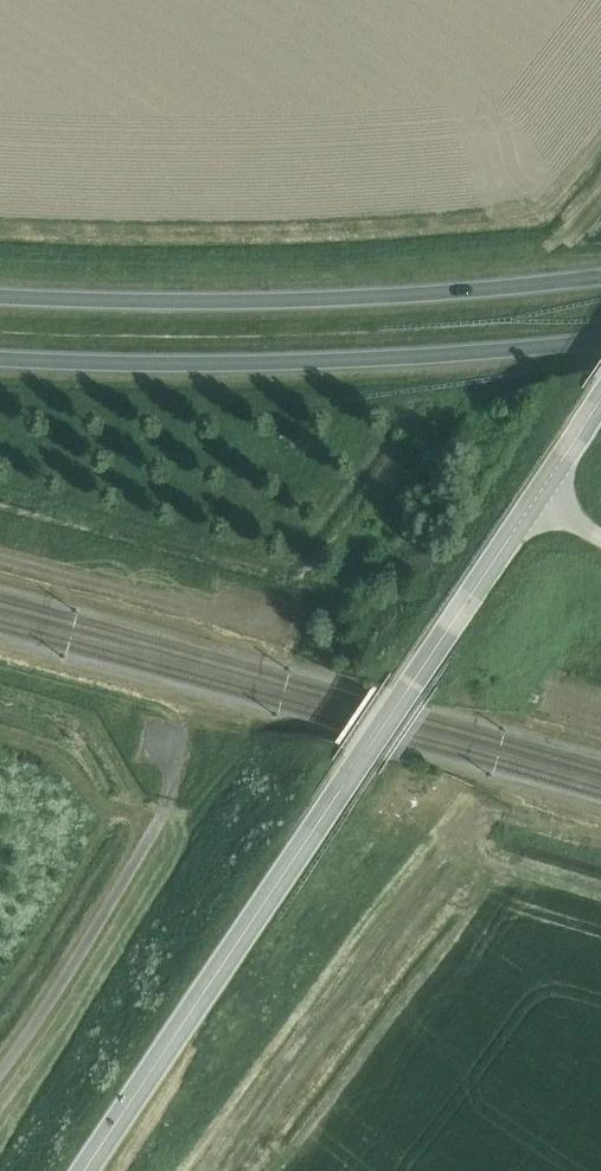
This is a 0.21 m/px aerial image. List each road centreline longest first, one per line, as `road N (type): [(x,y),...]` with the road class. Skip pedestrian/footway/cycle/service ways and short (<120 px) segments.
road 1 (unclassified): [(85,1170),(600,400)]
road 2 (trunk): [(600,277),(364,297),(0,296)]
road 3 (trunk): [(0,359),(203,364),(600,341)]
road 4 (track): [(0,557),(245,624)]

